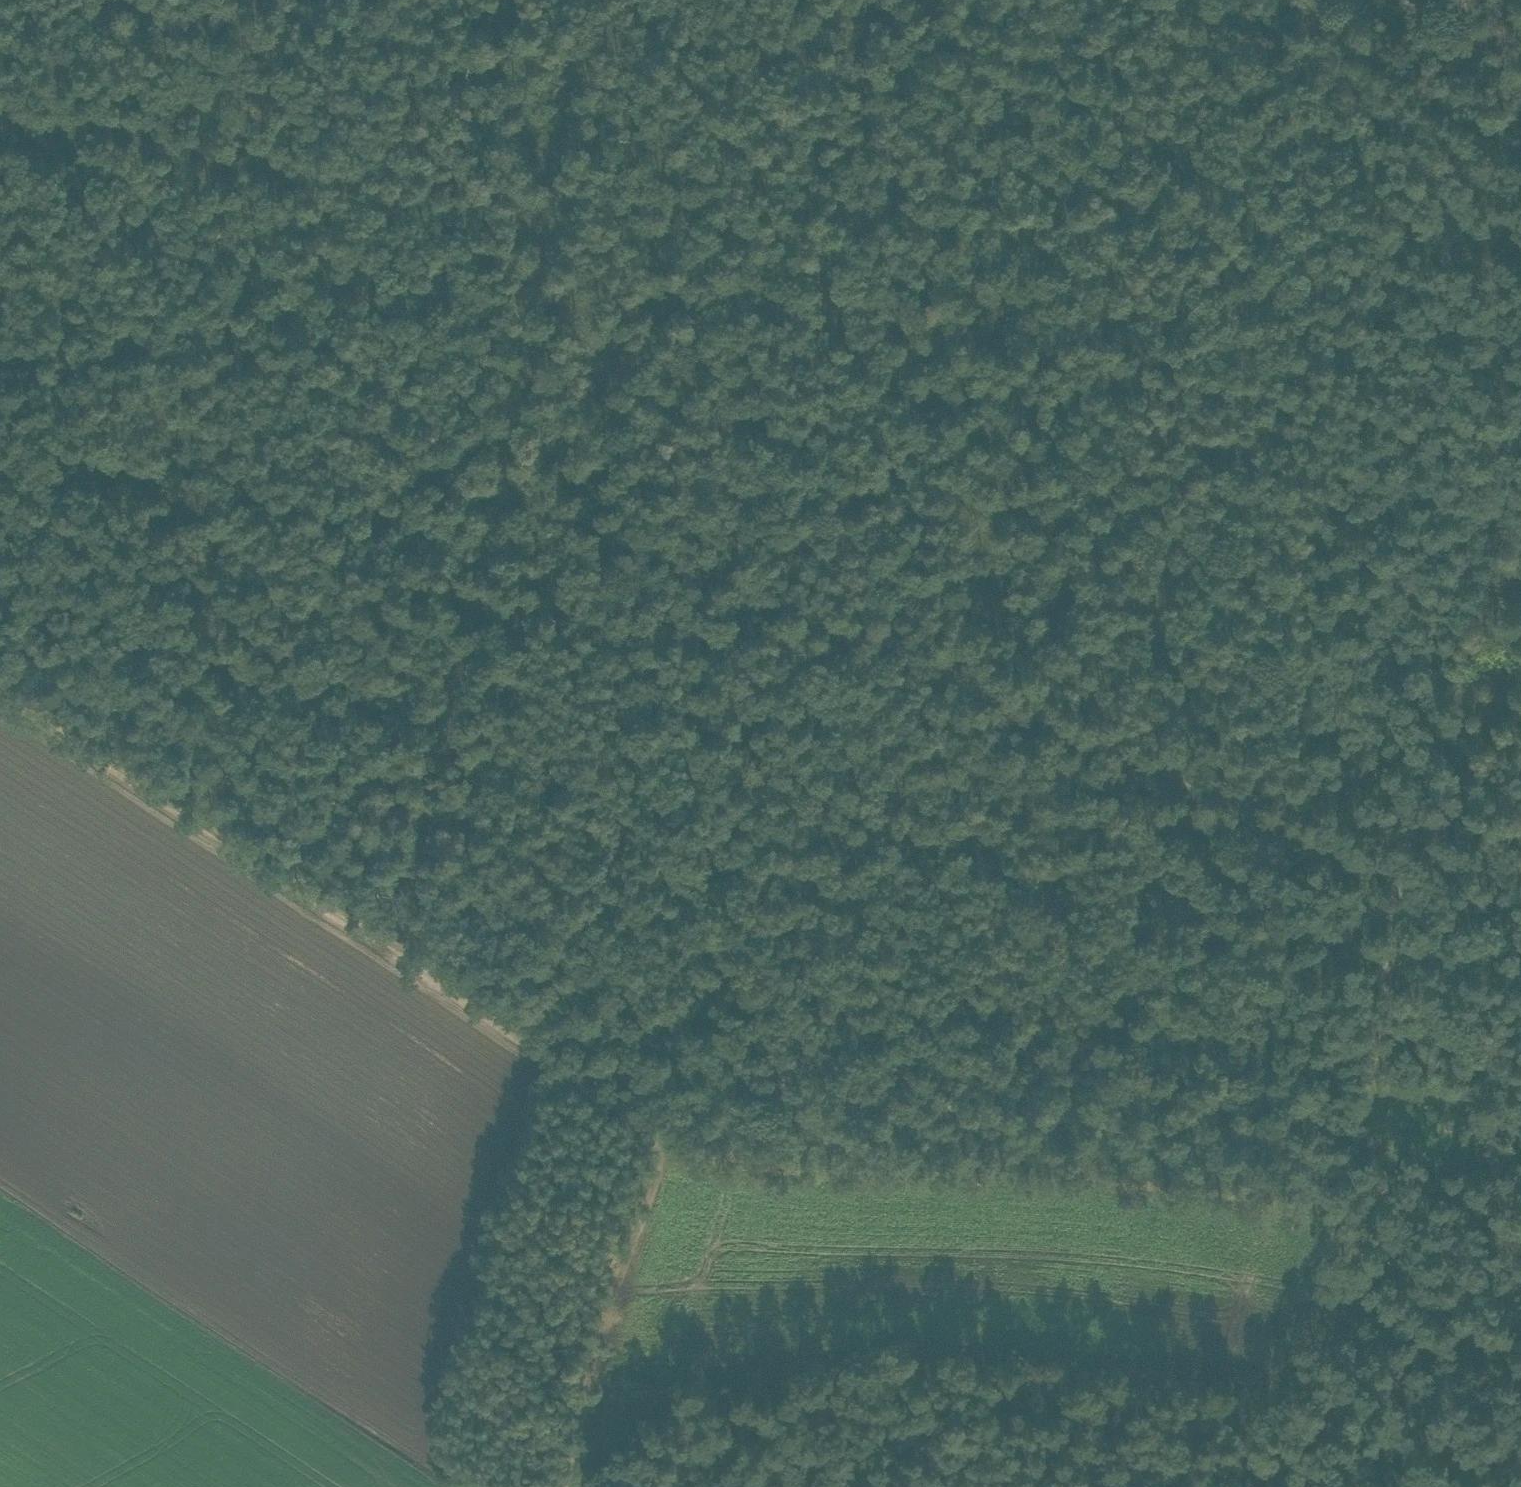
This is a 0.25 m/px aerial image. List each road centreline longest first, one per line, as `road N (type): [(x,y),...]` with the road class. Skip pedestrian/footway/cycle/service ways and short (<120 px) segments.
road 1 (track): [(573,1486),(661,1138),(0,683)]
road 2 (track): [(1520,155),(1283,0)]

